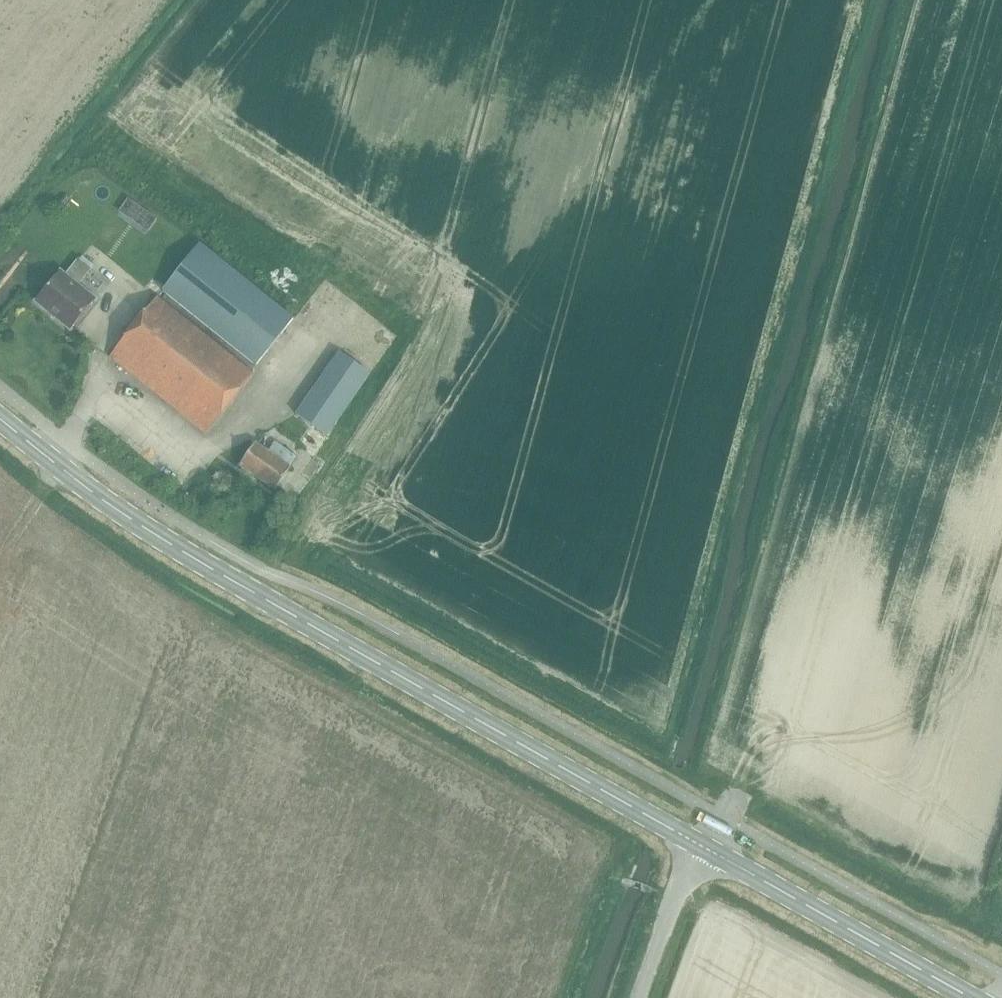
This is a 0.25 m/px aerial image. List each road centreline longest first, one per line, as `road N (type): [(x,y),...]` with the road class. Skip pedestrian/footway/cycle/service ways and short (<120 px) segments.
road 1 (secondary): [(702,847),(178,546),(0,418)]
road 2 (secondary): [(968,997),(702,847)]
road 3 (unclassified): [(638,997),(683,874),(702,847)]

